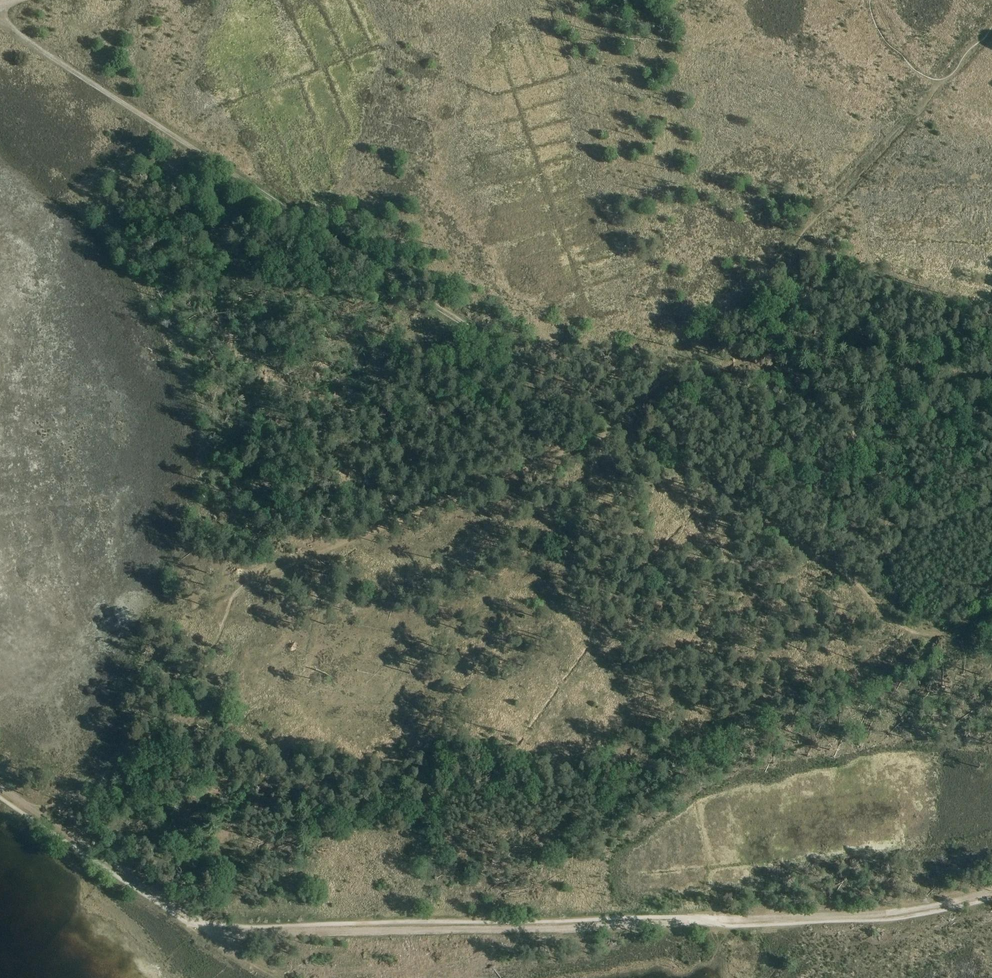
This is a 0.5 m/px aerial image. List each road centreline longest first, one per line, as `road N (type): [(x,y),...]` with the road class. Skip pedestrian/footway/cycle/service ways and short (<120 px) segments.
road 1 (track): [(26,805),(219,934),(898,913),(991,891)]
road 2 (track): [(617,427),(0,19)]
road 3 (track): [(991,672),(901,625),(841,568),(617,427)]
road 4 (track): [(242,585),(617,427)]

